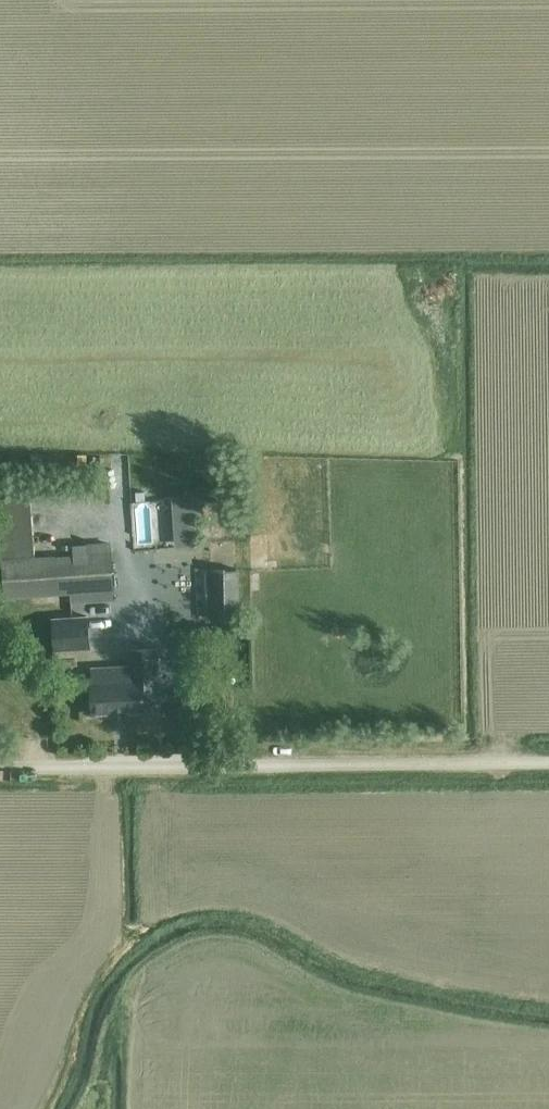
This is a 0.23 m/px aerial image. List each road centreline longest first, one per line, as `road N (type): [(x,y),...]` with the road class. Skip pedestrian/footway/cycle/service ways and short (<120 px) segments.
road 1 (unclassified): [(0,769),(548,765)]

